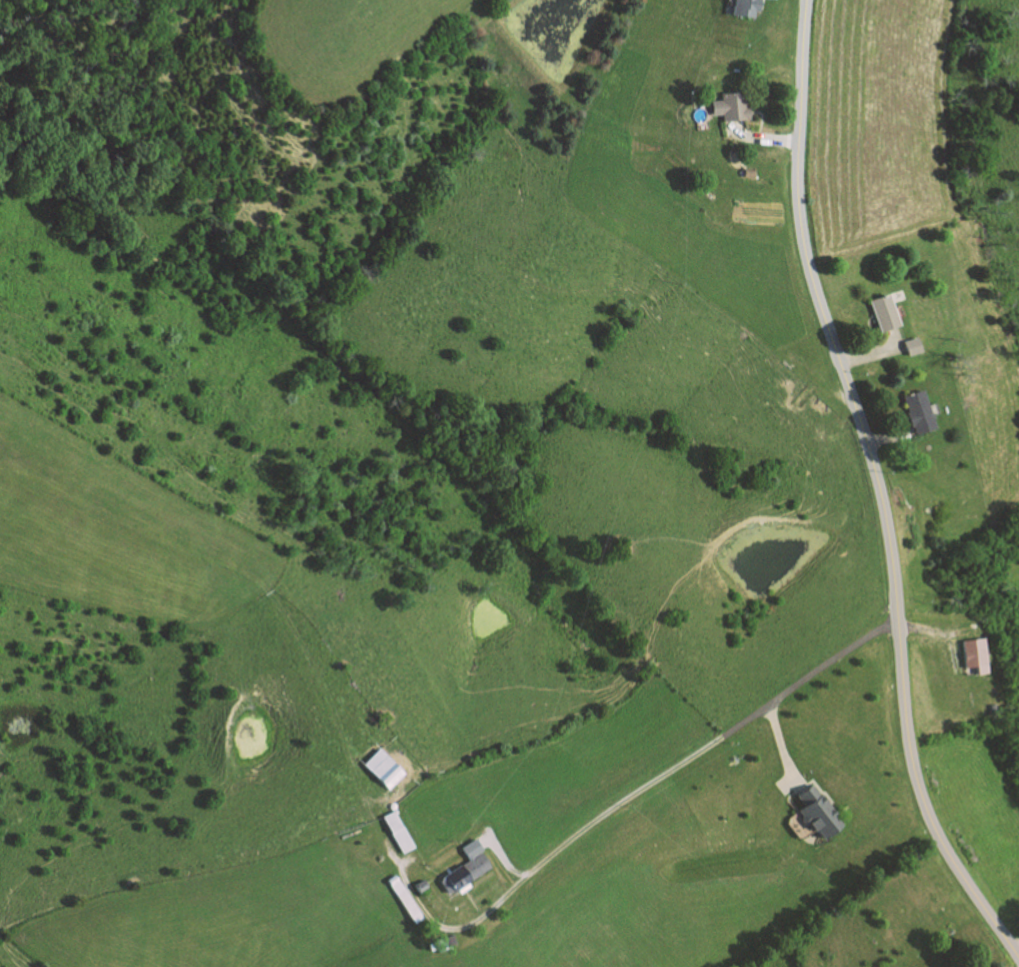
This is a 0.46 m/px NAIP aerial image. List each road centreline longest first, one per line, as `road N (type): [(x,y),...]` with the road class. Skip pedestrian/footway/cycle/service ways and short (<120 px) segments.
road 1 (secondary): [(1018,956),(935,829),(913,768),(879,485),(799,215),(807,0)]

